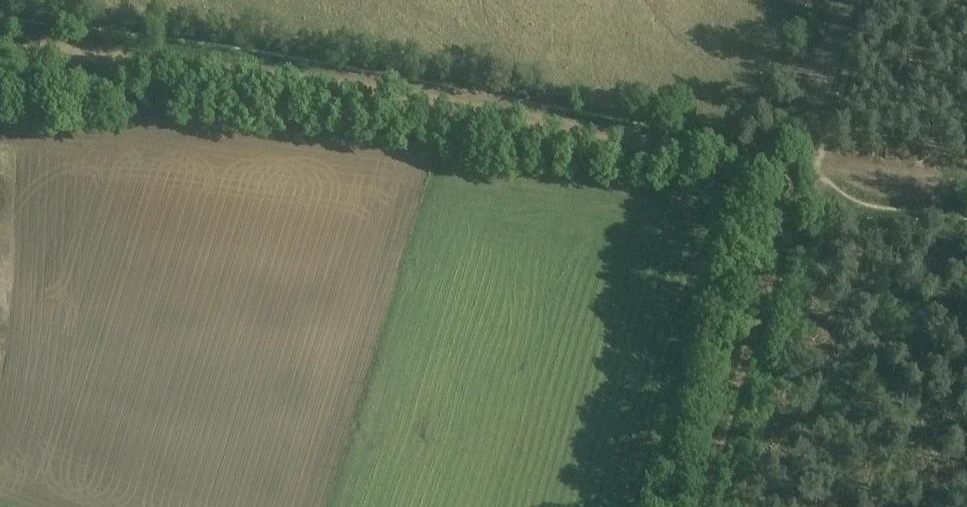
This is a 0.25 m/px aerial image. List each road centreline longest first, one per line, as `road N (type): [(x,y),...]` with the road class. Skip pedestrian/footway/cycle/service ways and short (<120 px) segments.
road 1 (track): [(0,53),(178,63),(450,101),(717,153),(772,191)]
road 2 (track): [(702,506),(776,257),(772,191)]
road 3 (track): [(805,168),(849,0)]
road 4 (track): [(805,168),(966,187)]

